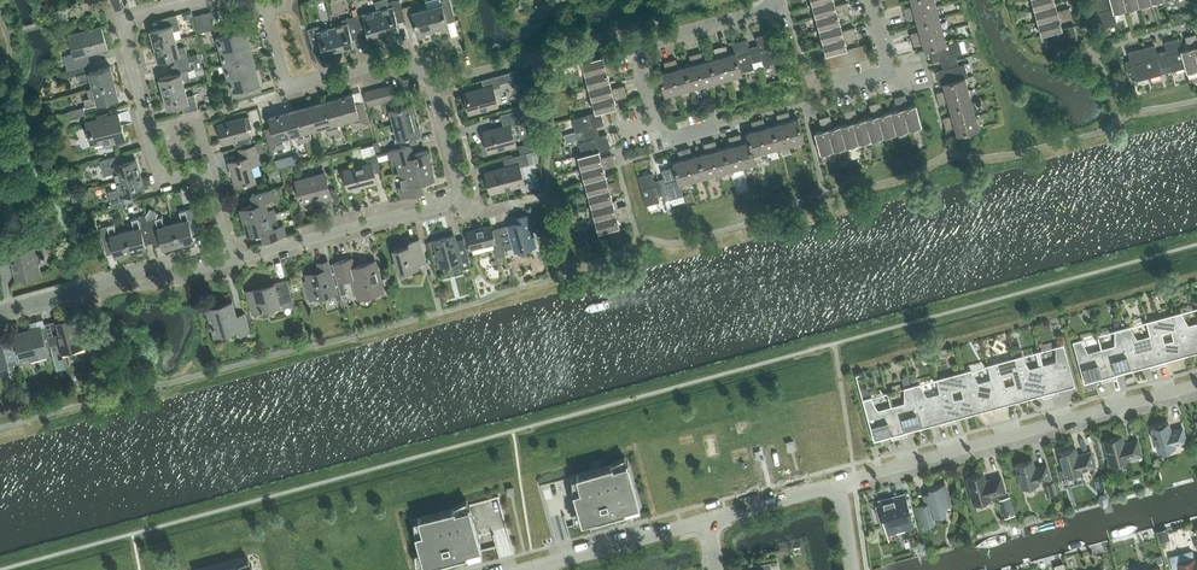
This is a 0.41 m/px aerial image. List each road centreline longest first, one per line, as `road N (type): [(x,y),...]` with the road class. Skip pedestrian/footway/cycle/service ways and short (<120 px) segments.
road 1 (residential): [(229,261),(465,202),(423,72),(380,64),(288,89),(266,9)]
road 2 (residential): [(229,261),(206,171),(161,183),(120,22),(204,0)]
road 3 (residential): [(839,484),(1196,384)]
road 4 (residential): [(711,128),(664,141),(642,50),(650,41),(779,6),(777,0)]
road 5 (residential): [(0,312),(171,265),(192,271),(229,261)]
road 6 (unclassified): [(533,567),(707,520)]
road 7 (unclassified): [(707,520),(839,484)]

